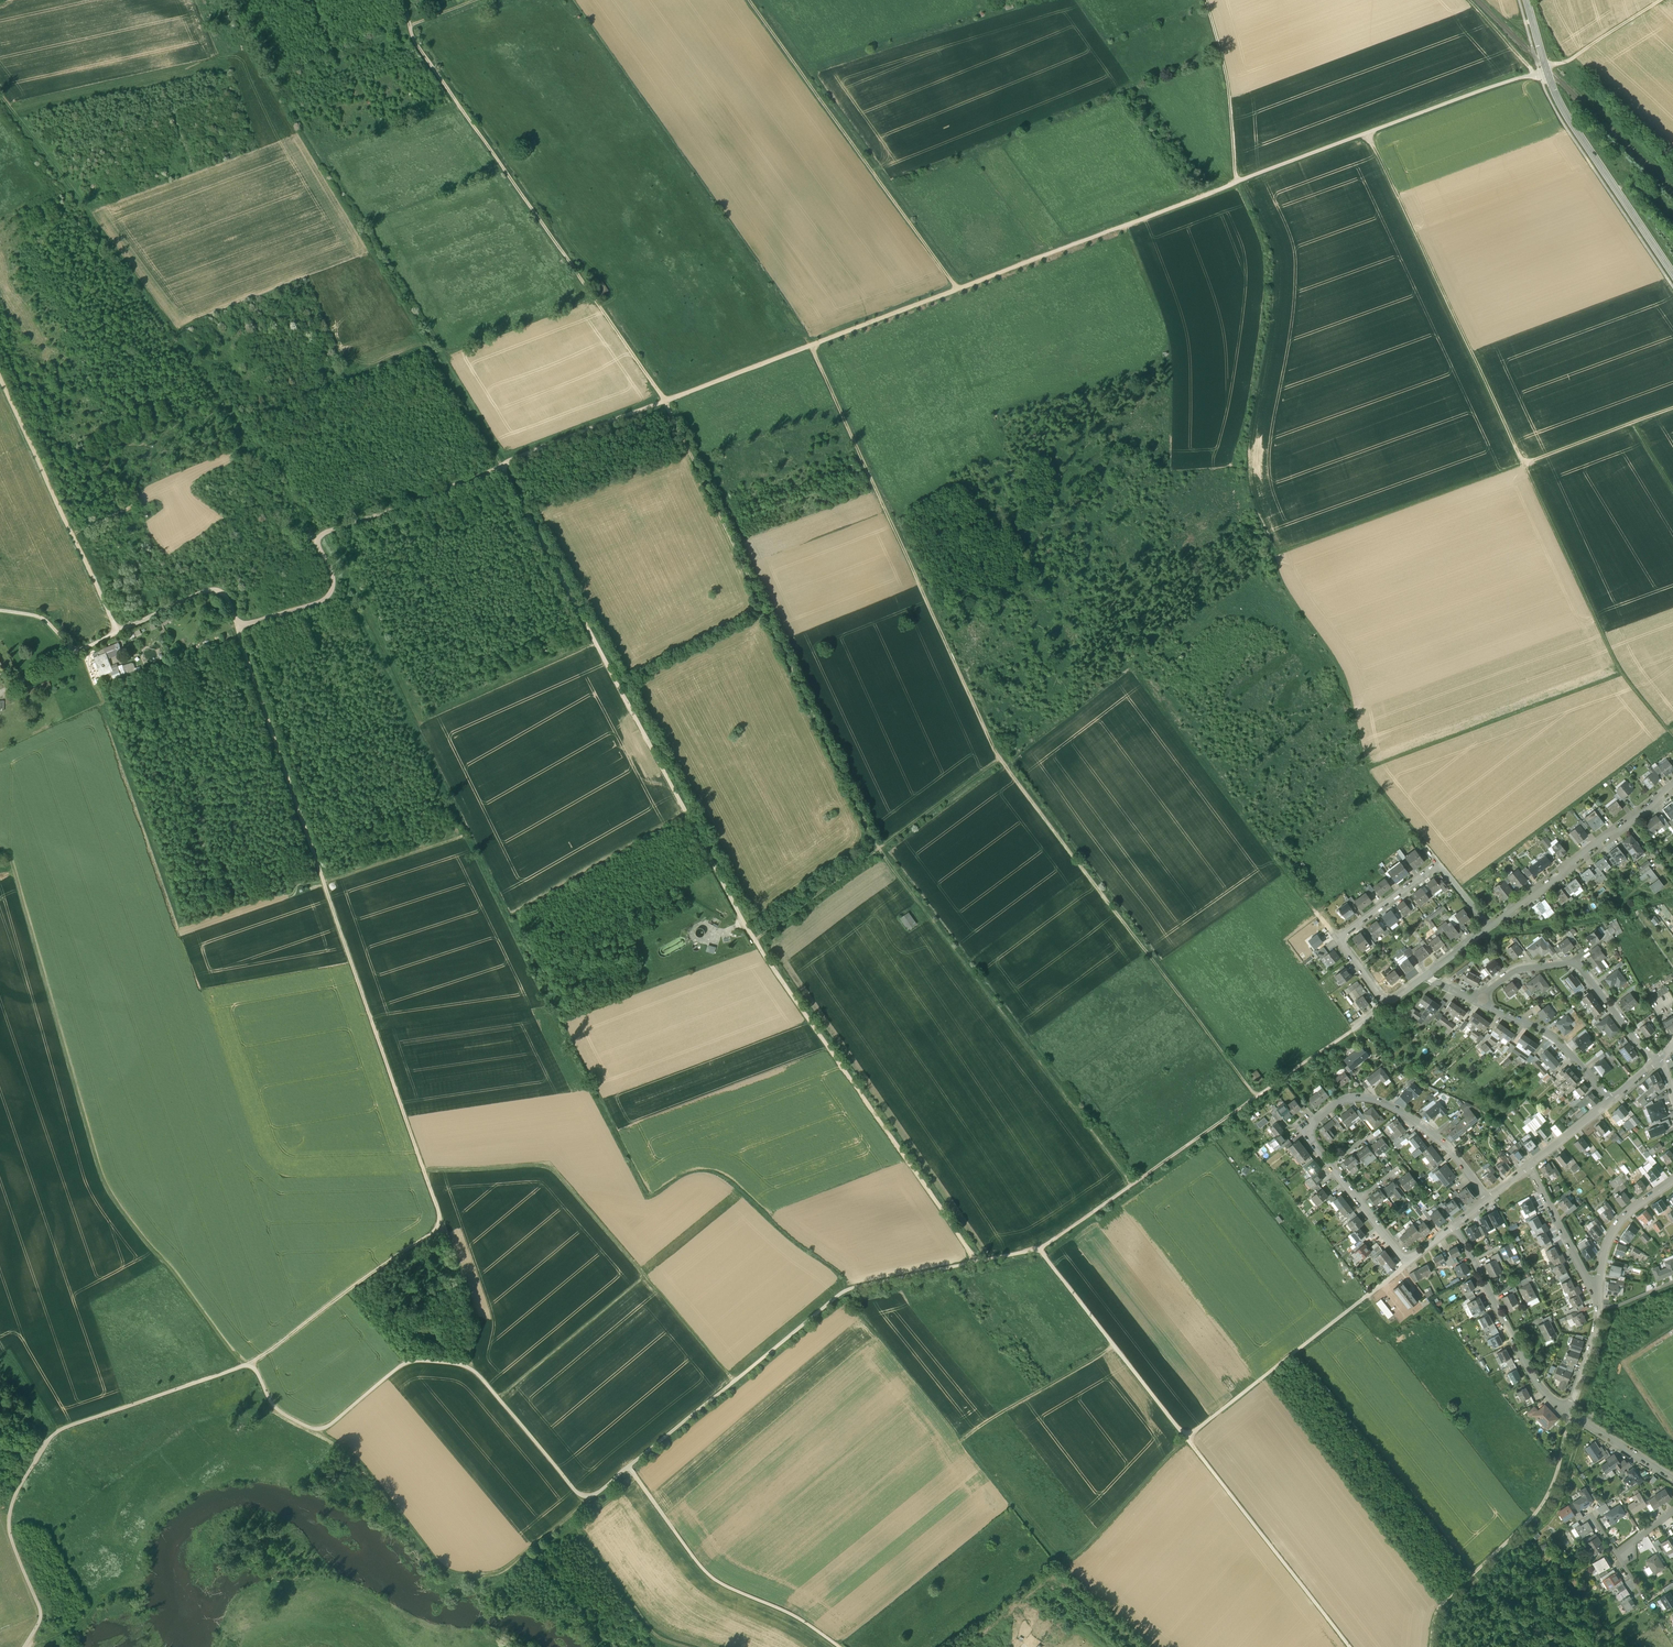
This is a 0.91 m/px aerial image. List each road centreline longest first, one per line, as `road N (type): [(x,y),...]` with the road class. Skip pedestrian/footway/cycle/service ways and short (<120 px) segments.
road 1 (track): [(976,1261),(744,924),(502,467),(666,400)]
road 2 (track): [(666,400),(1495,85),(1548,74)]
road 3 (track): [(976,1261),(843,1293),(588,1497),(465,1366),(404,1364),(317,1430),(273,1405),(252,1362)]
road 4 (track): [(236,624),(440,1217),(436,1231),(252,1362)]
road 5 (track): [(1238,181),(1271,258),(1271,307),(1244,480),(1282,587),(1342,673),(1367,773),(1419,840)]
road 6 (track): [(243,1366),(105,1185),(10,855),(0,851)]
road 7 (track): [(97,689),(181,932),(461,836)]
road 8 (track): [(1622,674),(1524,464),(1273,557)]
road 9 (track): [(666,400),(412,37),(402,0)]
road 10 (track): [(1000,759),(1127,664),(1316,913)]
road 11 (track): [(811,345),(1000,759)]
road 12 (track): [(252,1362),(53,1435),(8,1520),(41,1610),(25,1646)]
road 13 (track): [(1041,1248),(1388,1005)]
road 14 (track): [(879,848),(1132,1187)]
road 15 (track): [(424,1171),(549,1167),(734,1381)]
road 16 (residential): [(1407,1263),(1315,1147),(1311,1133),(1328,1110),(1373,1100),(1404,1113),(1448,1147),(1488,1197)]
road 17 (track): [(429,347),(235,26)]
road 18 (track): [(720,516),(879,848)]
road 19 (track): [(317,1430),(351,1453),(441,1573),(501,1574),(588,1497)]
road 20 (track): [(1368,133),(1524,464)]
road 21 (track): [(502,467),(321,533),(317,542),(333,581),(329,596),(236,624)]
road 22 (track): [(750,0),(958,290)]
road 23 (track): [(190,347),(0,94)]
road 24 (secondary): [(1672,274),(1554,91),(1526,0)]
road 25 (track): [(1186,1437),(1041,1248),(976,1261)]
road 26 (track): [(1151,1646),(1064,1571),(962,1438)]
road 27 (track): [(629,1467),(715,1580),(799,1618),(838,1646)]
road 28 (track): [(118,631),(0,378)]
road 29 (track): [(1366,769),(1622,674)]
road 30 (track): [(1349,1646),(1186,1437)]
road 31 (track): [(1000,759),(1145,950)]
road 32 (residential): [(1655,1061),(1572,962),(1510,972),(1479,1002)]
road 33 (track): [(1186,1437),(1365,1298)]
road 34 (track): [(352,377),(429,347),(501,468)]
road 35 (residential): [(1568,1413),(1533,1378),(1455,1225)]
road 36 (residential): [(1672,785),(1499,921)]
road 37 (track): [(646,1276),(499,1398)]
road 38 (track): [(1236,182),(1226,77),(1206,0)]
road 39 (track): [(1256,1097),(1145,950)]
road 40 (track): [(1187,1439),(1064,1571)]
road 41 (track): [(687,1646),(656,1636),(570,1516)]
road 42 (track): [(1114,1346),(962,1438)]
road 43 (residential): [(1612,1100),(1550,1035),(1479,1002)]
road 44 (track): [(1672,408),(1524,464)]
road 45 (track): [(755,940),(879,848)]
road 46 (track): [(879,848),(1000,759)]
road 47 (residential): [(1598,1290),(1530,1164)]
road 48 (residential): [(1672,1181),(1616,1228),(1598,1290)]
road 49 (track): [(1545,65),(1567,63),(1661,0)]
road 50 (residential): [(1426,977),(1388,1005),(1338,939)]
road 51 (residential): [(1598,1290),(1568,1413)]
road 52 (residential): [(1338,939),(1439,865)]
road 53 (residential): [(1568,1413),(1672,1480)]

